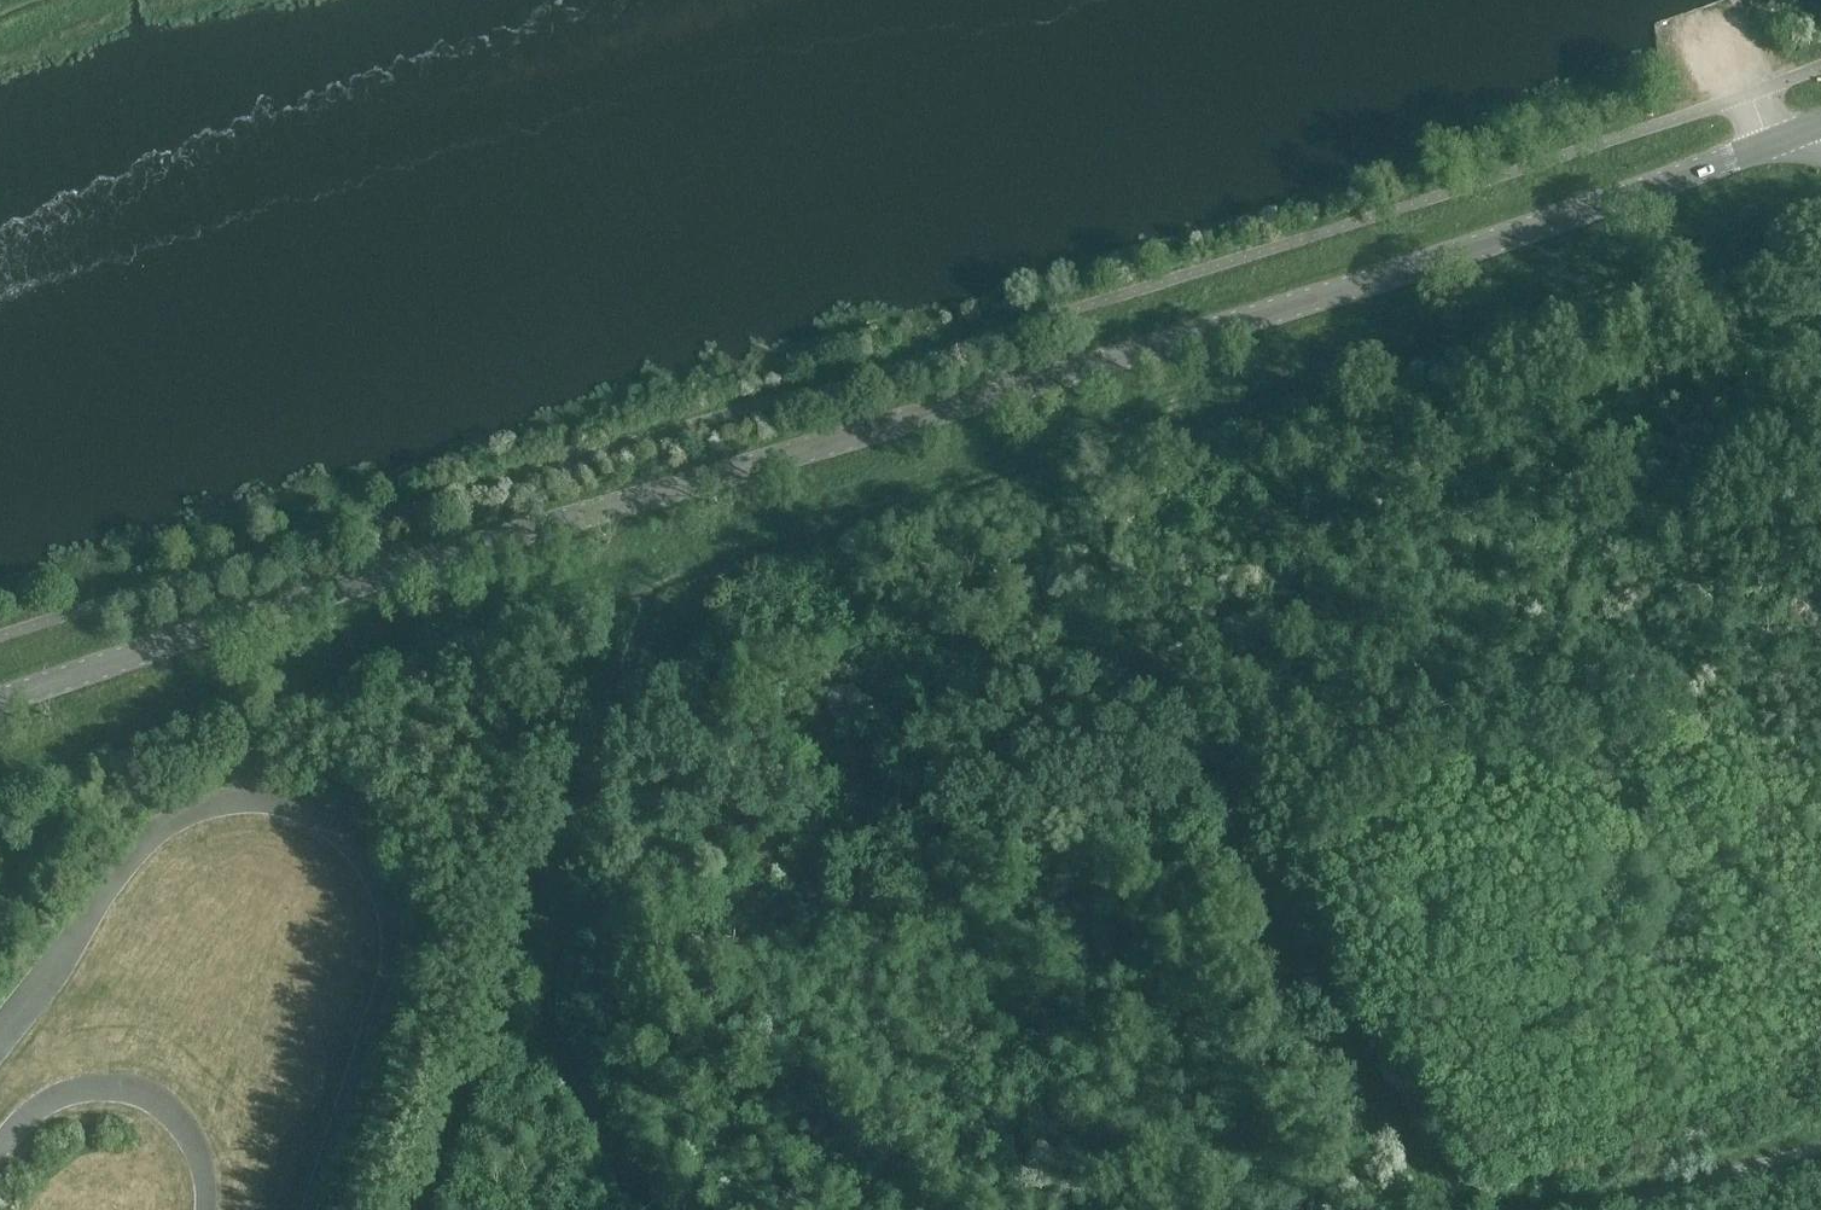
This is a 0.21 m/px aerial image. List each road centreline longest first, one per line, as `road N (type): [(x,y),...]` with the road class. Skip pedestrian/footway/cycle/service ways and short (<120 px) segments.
road 1 (tertiary): [(1786,134),(1544,224),(1246,320),(179,636),(0,699)]
road 2 (track): [(1820,1149),(1612,1209)]

